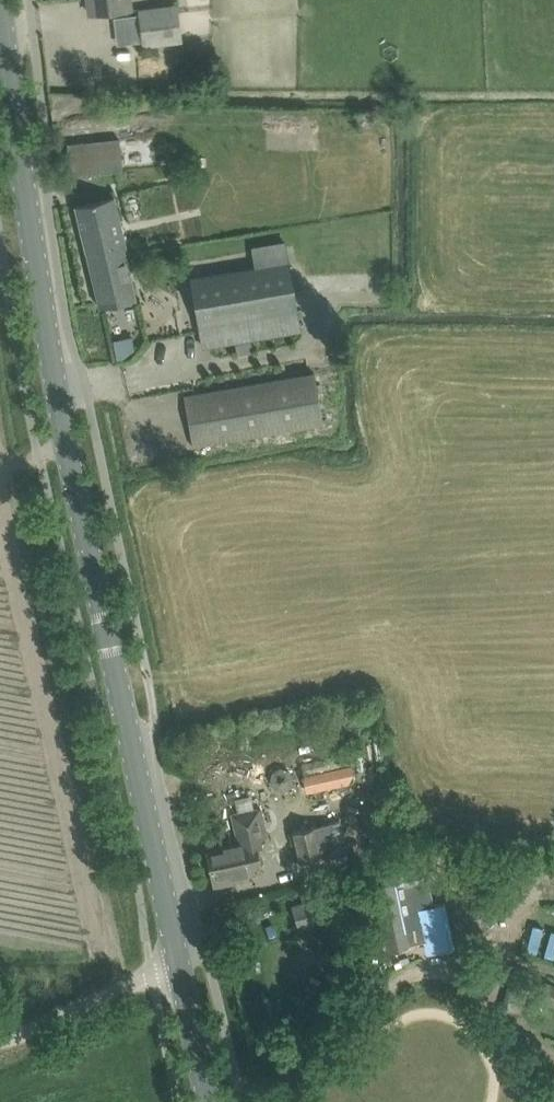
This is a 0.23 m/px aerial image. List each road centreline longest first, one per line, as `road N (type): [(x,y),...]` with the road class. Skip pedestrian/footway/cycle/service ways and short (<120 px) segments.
road 1 (secondary): [(180,966),(56,375),(0,9)]
road 2 (unclassified): [(180,966),(0,1039)]
road 3 (secondary): [(209,1101),(180,966)]

